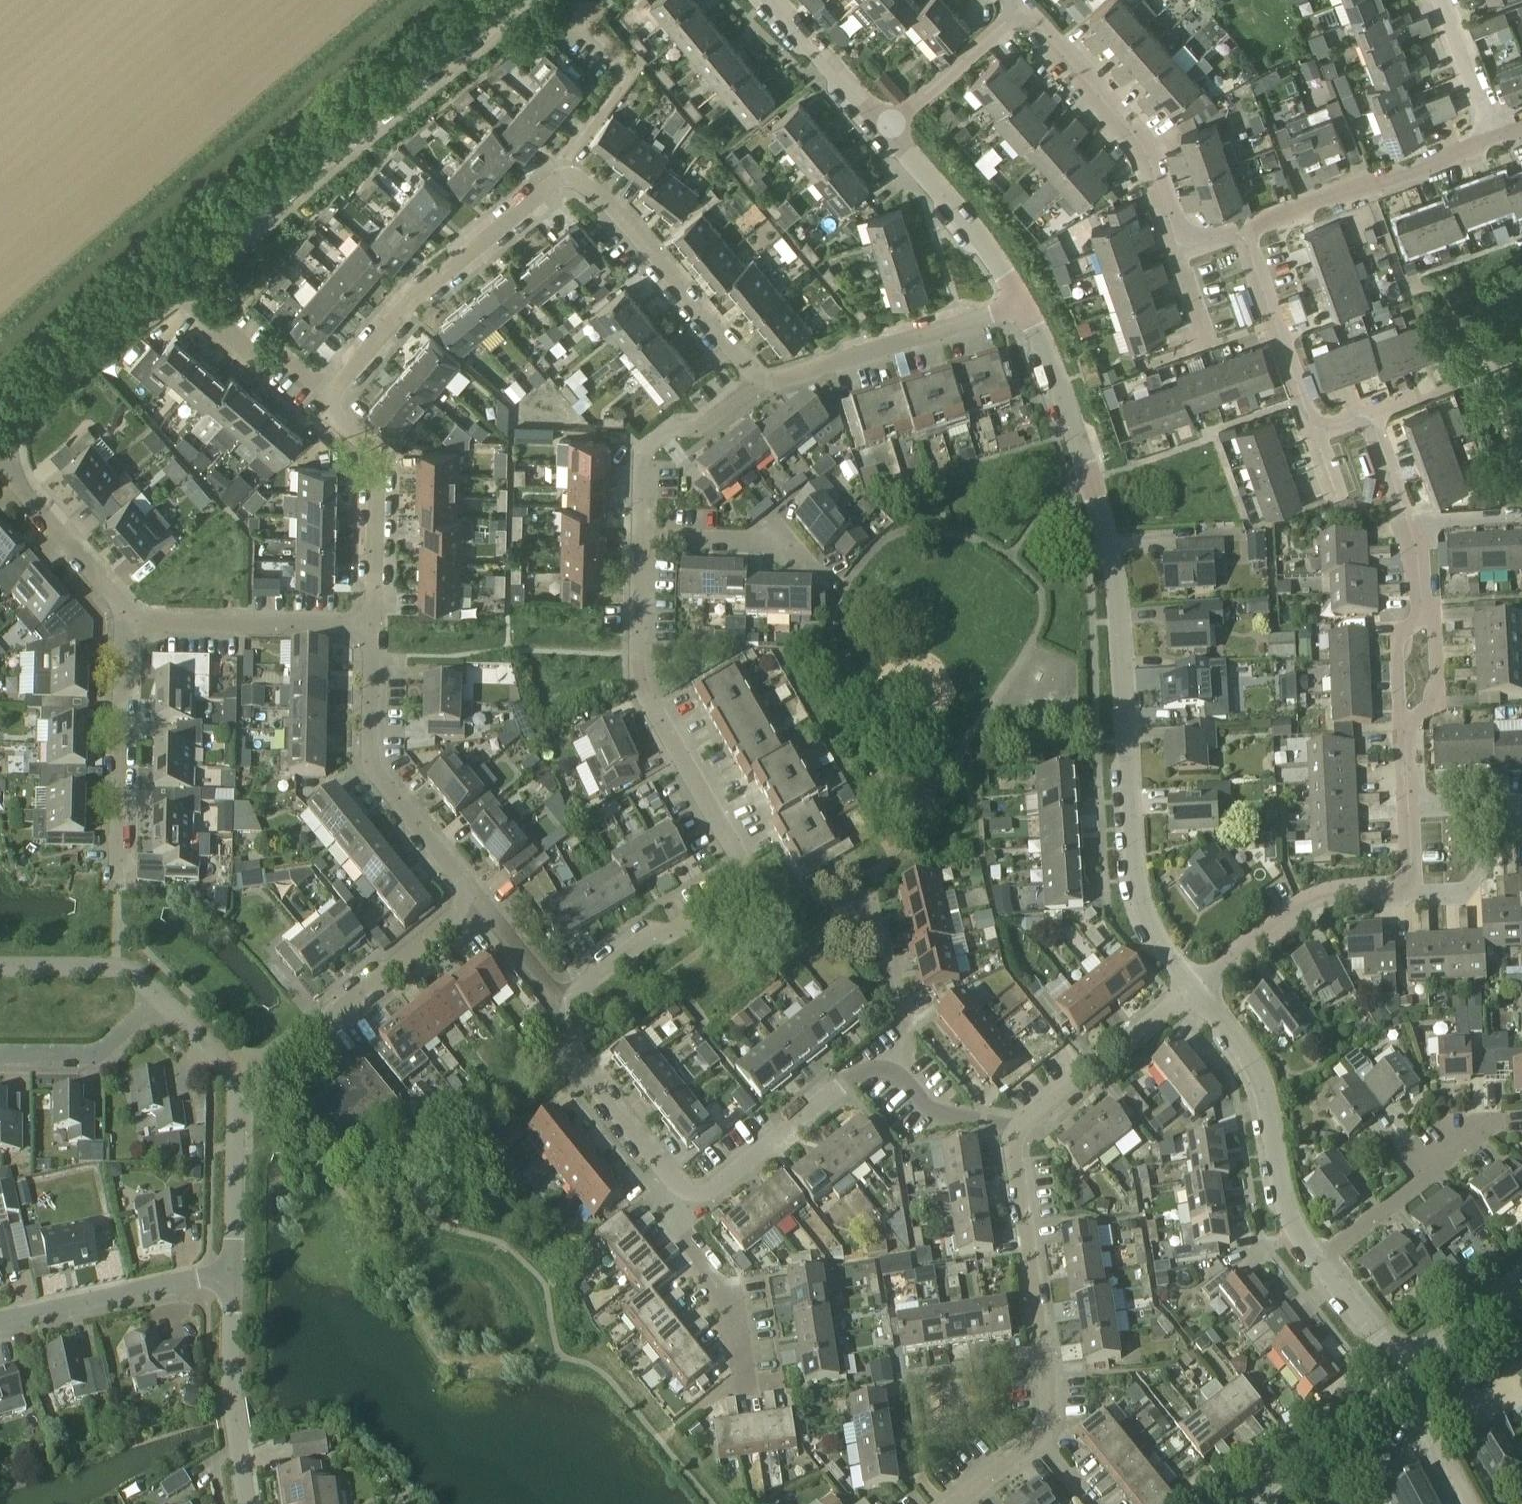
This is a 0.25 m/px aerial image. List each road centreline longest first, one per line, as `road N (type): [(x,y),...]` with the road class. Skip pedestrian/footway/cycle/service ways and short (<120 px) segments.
road 1 (residential): [(1195,988),(1158,937),(1143,894),(1106,534),(1026,302)]
road 2 (residential): [(509,0),(30,398),(0,446)]
road 3 (residential): [(567,1010),(576,991),(646,939),(687,926),(738,894),(743,871),(643,690),(640,542)]
road 4 (residential): [(565,177),(426,288),(330,398)]
road 5 (residential): [(1323,1262),(1298,1233),(1284,1197),(1267,1093),(1255,1066),(1195,988)]
road 6 (residential): [(478,904),(372,762),(373,631)]
road 7 (residential): [(1041,1437),(1046,1377),(1014,1132)]
road 8 (residential): [(239,1088),(478,904)]
road 9 (residential): [(1177,254),(1139,134),(1020,7)]
road 10 (residential): [(1415,811),(1412,734),(1427,694),(1407,526)]
road 11 (residential): [(760,383),(643,241),(607,203),(565,177)]
road 12 (residential): [(760,383),(1026,302)]
road 13 (residential): [(1494,138),(1245,233)]
road 14 (residential): [(118,882),(131,623)]
road 15 (residential): [(373,631),(382,462),(330,413),(330,398)]
road 16 (residential): [(1195,988),(1313,903),(1418,891)]
road 17 (residential): [(684,1192),(713,1189),(859,1074),(893,1076)]
road 18 (residential): [(131,623),(373,631)]
road 19 (residential): [(0,1327),(231,1278)]
road 20 (residential): [(1014,1132),(1195,988)]
road 21 (residential): [(640,542),(646,445),(760,383)]
road 22 (residential): [(245,1503),(229,1388),(231,1278)]
road 23 (residential): [(1026,302),(886,128)]
road 24 (residential): [(684,1192),(570,1047),(567,1010)]
road 25 (residential): [(1323,1262),(1497,1128)]
road 26 (residential): [(1245,233),(1312,433)]
road 27 (residential): [(131,623),(0,468)]
road 28 (residential): [(1242,1503),(1403,1380)]
road 29 (residential): [(565,177),(564,158),(625,75),(621,62),(572,18)]
road 30 (residential): [(737,1379),(722,1288),(681,1222),(684,1192)]
road 31 (residential): [(231,1278),(239,1088)]
road 32 (residential): [(158,996),(105,1056),(0,1058)]
road 33 (residential): [(1407,526),(1376,414),(1312,433)]
road 34 (residential): [(886,128),(1020,7)]
road 35 (residential): [(886,128),(773,0)]
road 36 (residential): [(330,398),(194,299)]
road 37 (residential): [(0,966),(118,967),(158,996)]
road 38 (residential): [(893,1076),(906,1046),(905,1022),(879,920)]
road 39 (residential): [(793,551),(640,542)]
road 40 (residential): [(1494,138),(1442,0)]
road 41 (residential): [(1412,1373),(1323,1262)]
road 42 (residential): [(567,1010),(478,904)]
road 43 (residential): [(1412,1373),(1521,1289)]
road 44 (residential): [(893,1076),(928,1110),(1014,1132)]
road 45 (residential): [(1403,1380),(1459,1503)]
road 46 (residential): [(1482,808),(1483,862),(1458,888),(1418,891)]
road 47 (residential): [(239,1088),(158,996)]

